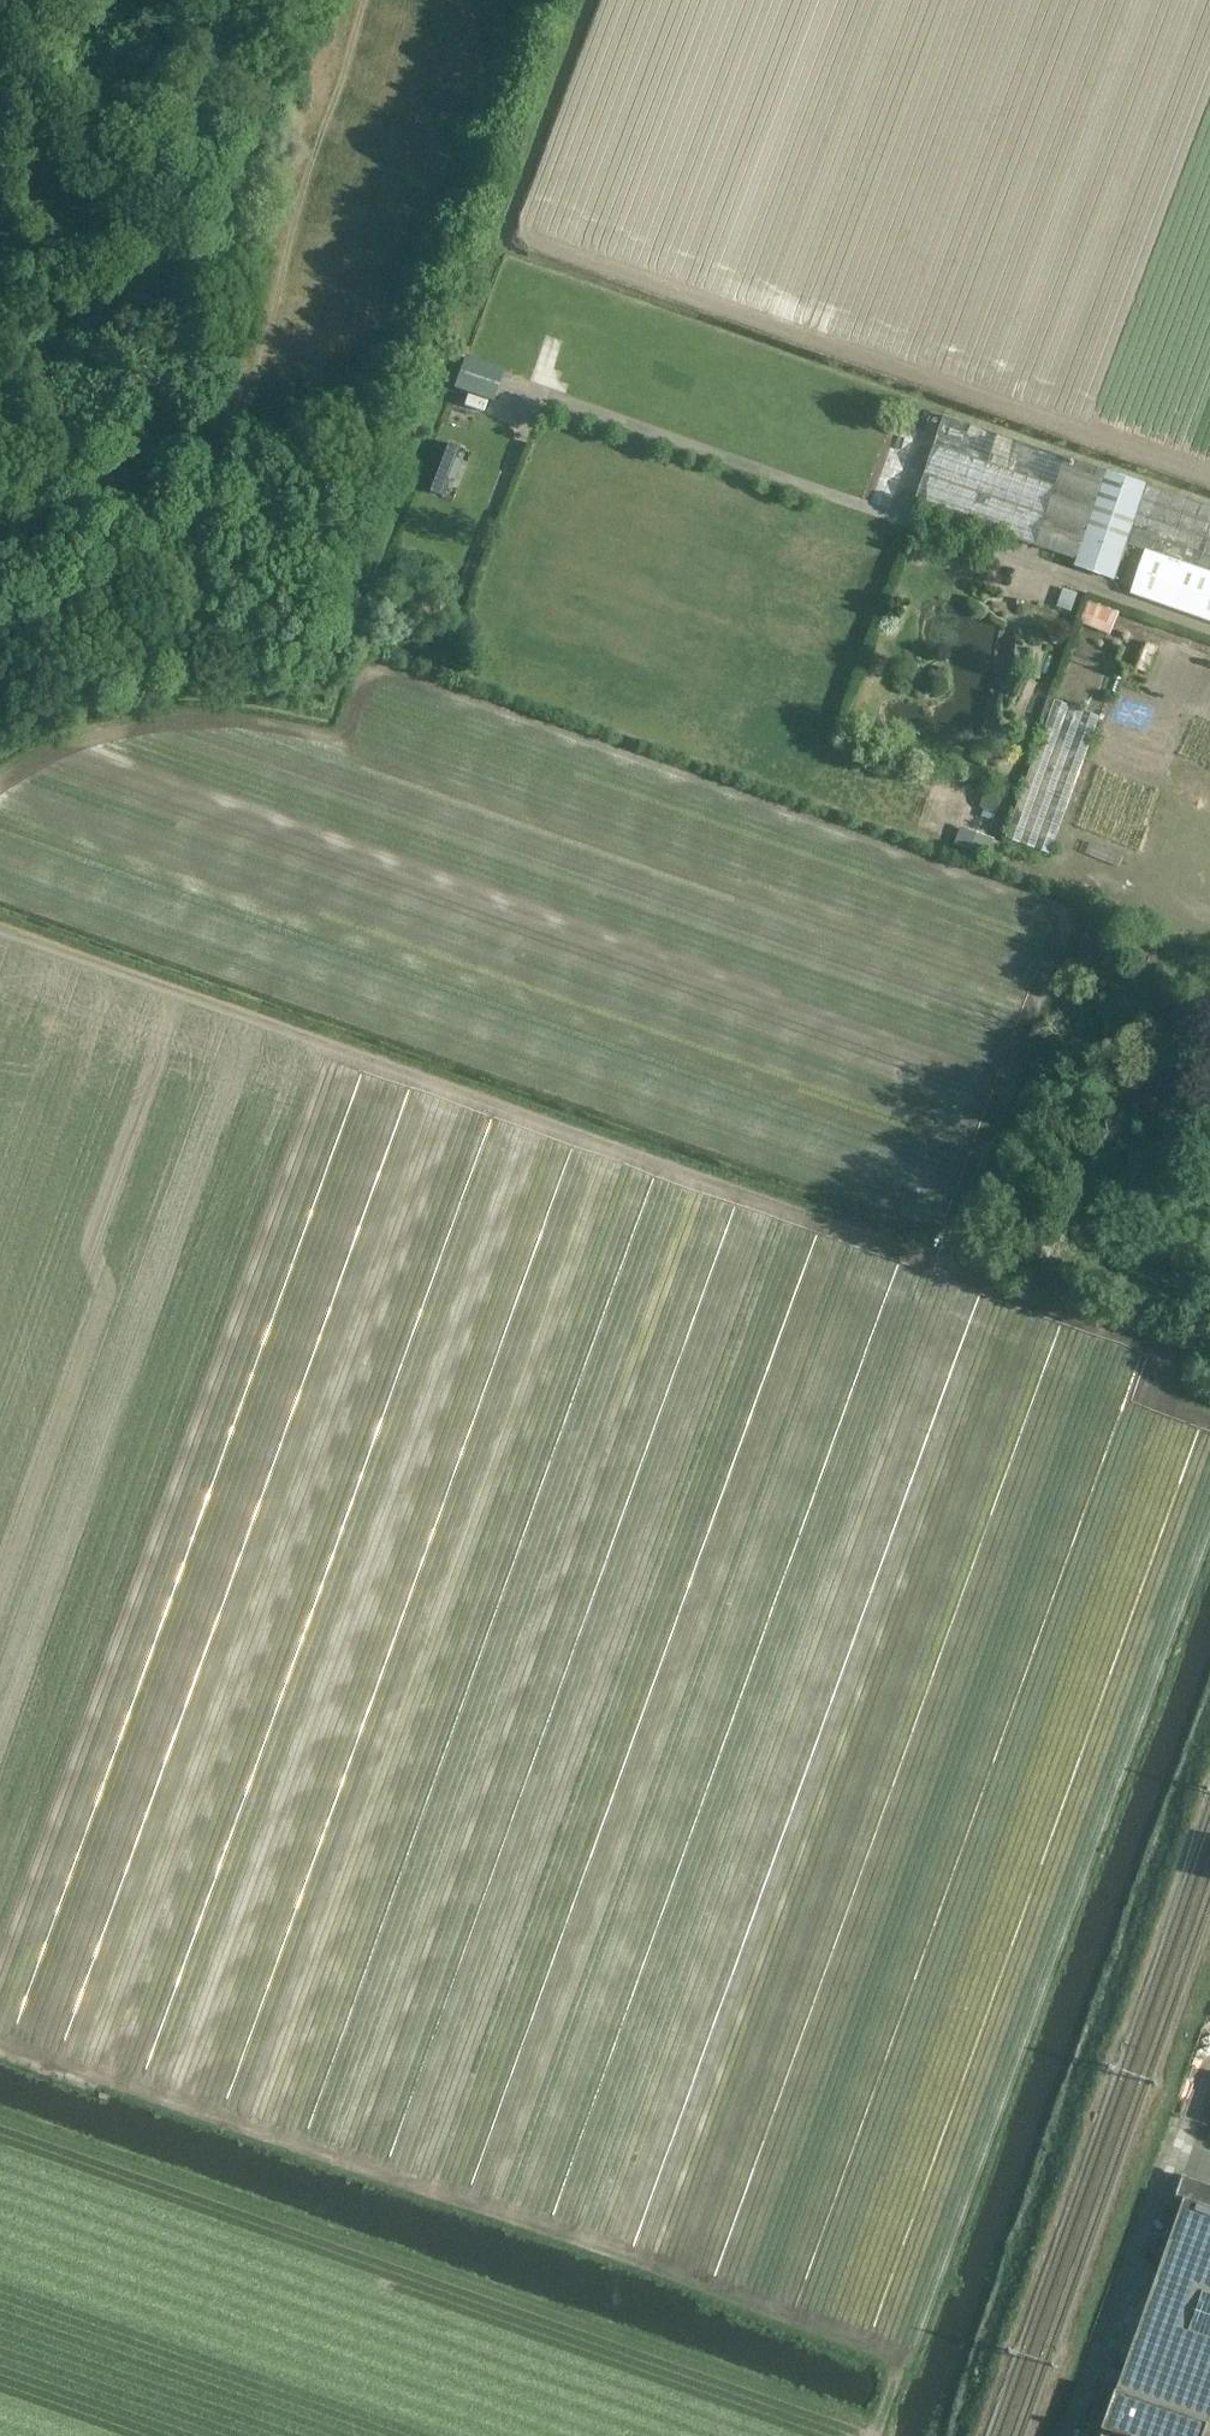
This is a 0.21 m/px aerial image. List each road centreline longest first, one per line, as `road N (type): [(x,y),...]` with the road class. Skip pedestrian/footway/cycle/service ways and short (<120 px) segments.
road 1 (track): [(0,930),(1170,1353),(1159,1398),(1209,1416)]
road 2 (track): [(878,2435),(894,2376),(886,2352),(0,2040)]
road 3 (track): [(434,638),(539,389),(1209,627)]

